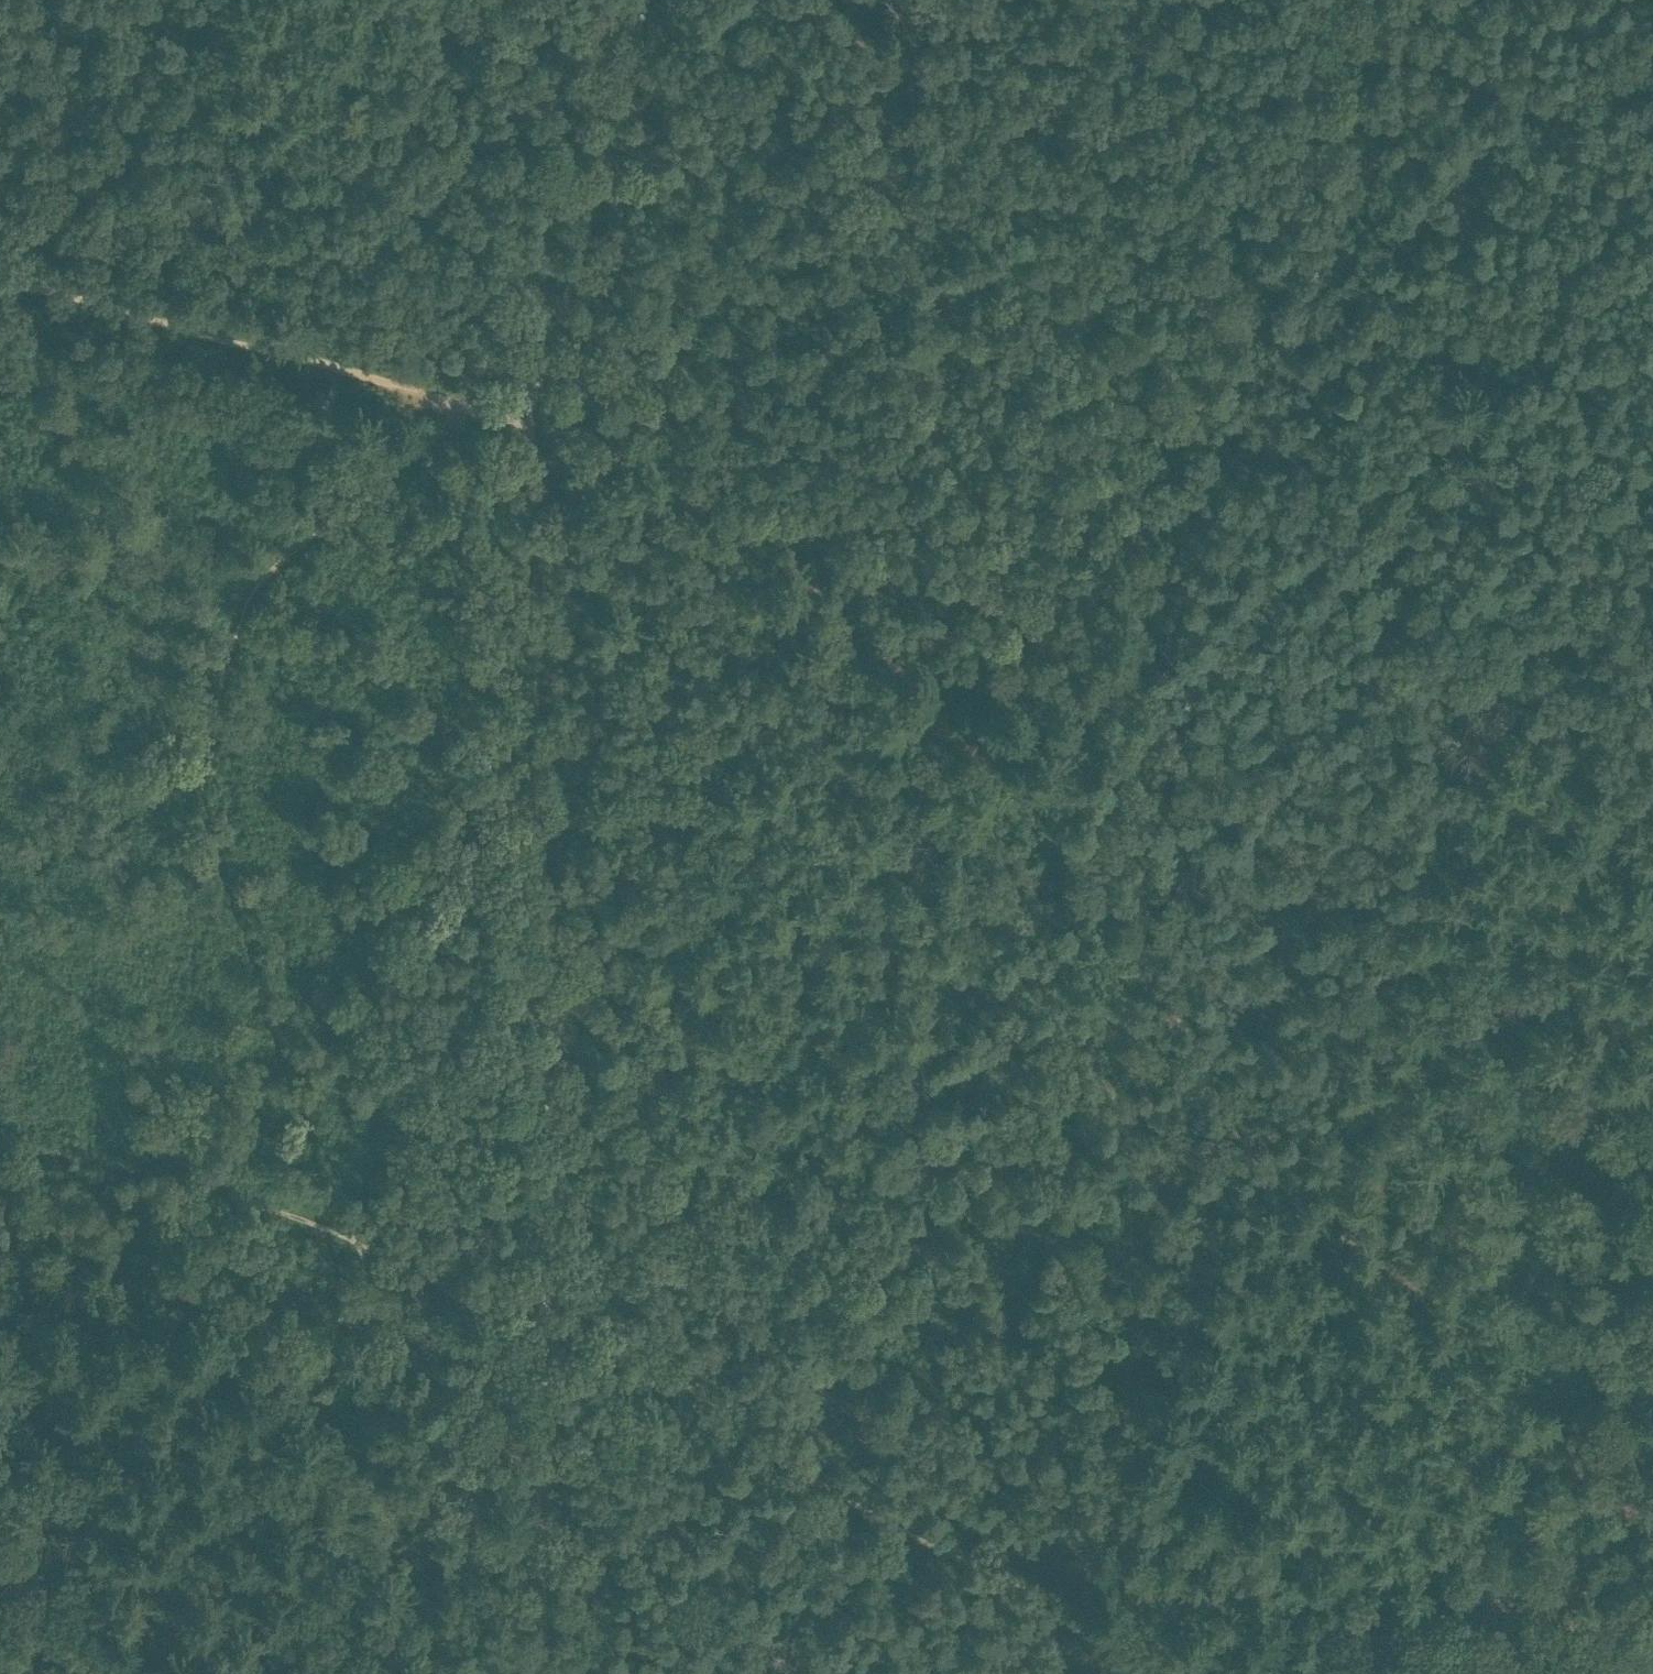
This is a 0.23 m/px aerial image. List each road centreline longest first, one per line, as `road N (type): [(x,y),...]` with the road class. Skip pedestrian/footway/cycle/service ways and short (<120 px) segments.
road 1 (track): [(540,396),(550,1327)]
road 2 (track): [(1652,1313),(1448,1673)]
road 3 (track): [(644,0),(540,396)]
road 4 (track): [(550,1327),(550,1673)]
road 5 (track): [(0,1166),(53,1165),(326,1249)]

